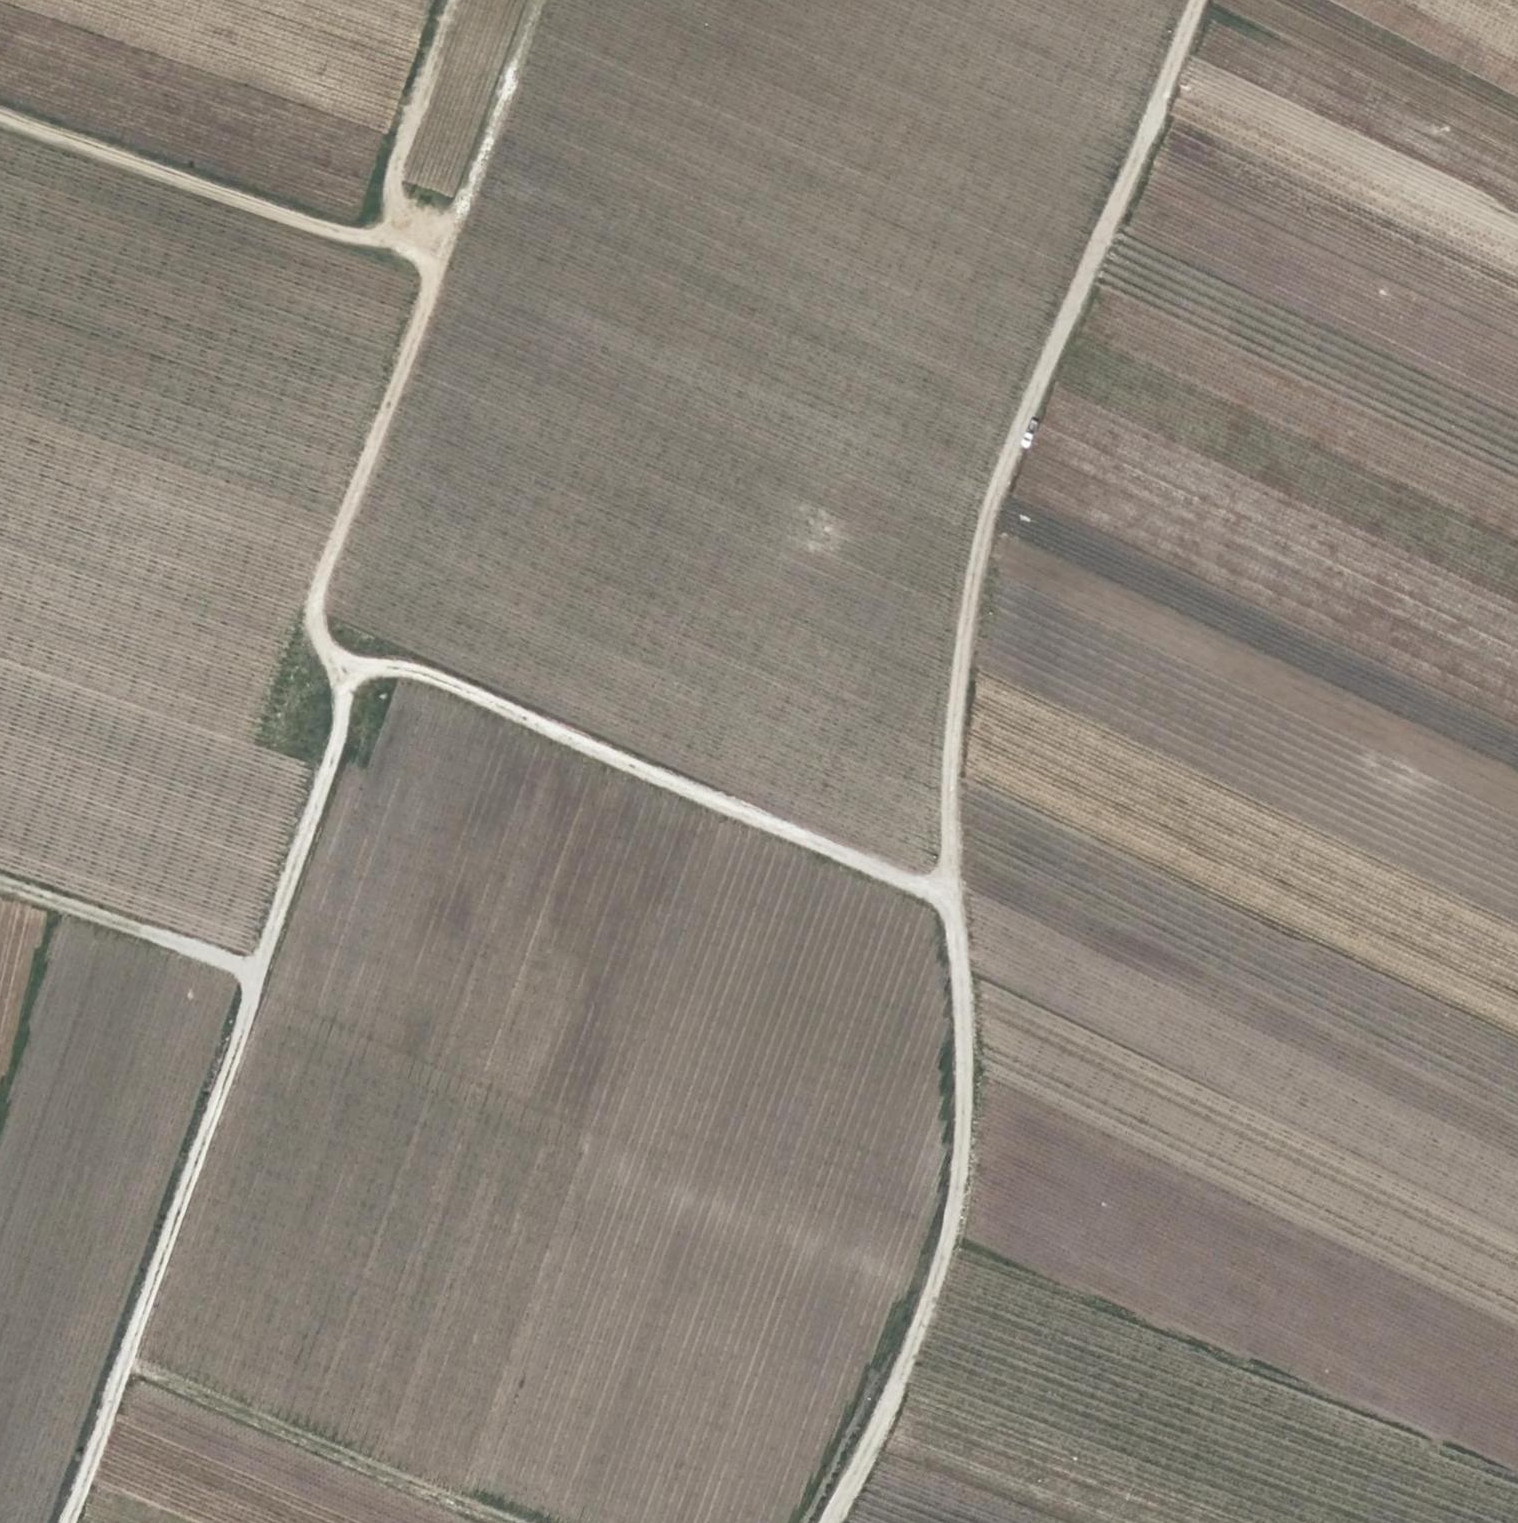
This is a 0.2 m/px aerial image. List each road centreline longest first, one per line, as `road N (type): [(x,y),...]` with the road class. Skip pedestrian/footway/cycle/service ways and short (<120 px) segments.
road 1 (track): [(61,1522),(332,735),(330,684),(309,610),(320,561),(536,0)]
road 2 (track): [(1194,0),(980,518),(949,726),(965,1174),(920,1325),(828,1522)]
road 3 (track): [(0,118),(331,230),(441,250)]
road 4 (track): [(415,240),(392,194),(394,170),(450,0)]

